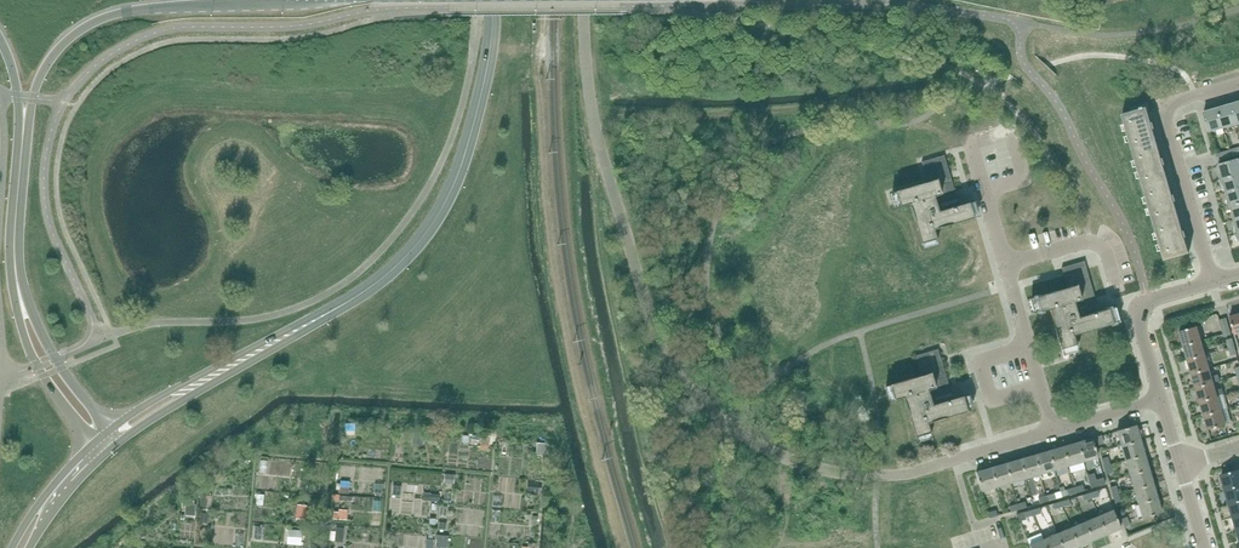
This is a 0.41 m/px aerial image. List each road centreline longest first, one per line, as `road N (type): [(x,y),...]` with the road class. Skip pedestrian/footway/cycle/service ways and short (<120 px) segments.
road 1 (tertiary): [(209,377),(362,293),(426,233),(464,157),(488,63),(492,0)]
road 2 (unclassified): [(726,424),(669,362),(640,299),(592,112),(585,0)]
road 3 (secondary): [(24,126),(46,67),(92,24),(141,8),(237,0)]
road 4 (residential): [(1214,283),(1162,106),(1238,84)]
road 5 (unclassified): [(726,424),(776,454),(841,474),(893,475),(954,459)]
road 6 (secondary): [(16,274),(26,344),(93,444)]
road 7 (secondary): [(109,430),(55,358),(16,274)]
road 8 (residential): [(1054,430),(1005,266)]
road 9 (residential): [(1162,400),(1141,309),(1214,283)]
road 10 (residential): [(1118,292),(1106,254),(1094,242),(1005,266)]
road 11 (secondary): [(16,274),(24,126)]
road 12 (tertiary): [(93,444),(11,547)]
road 13 (tertiary): [(29,547),(61,499),(111,449)]
road 14 (tertiary): [(111,449),(209,377)]

